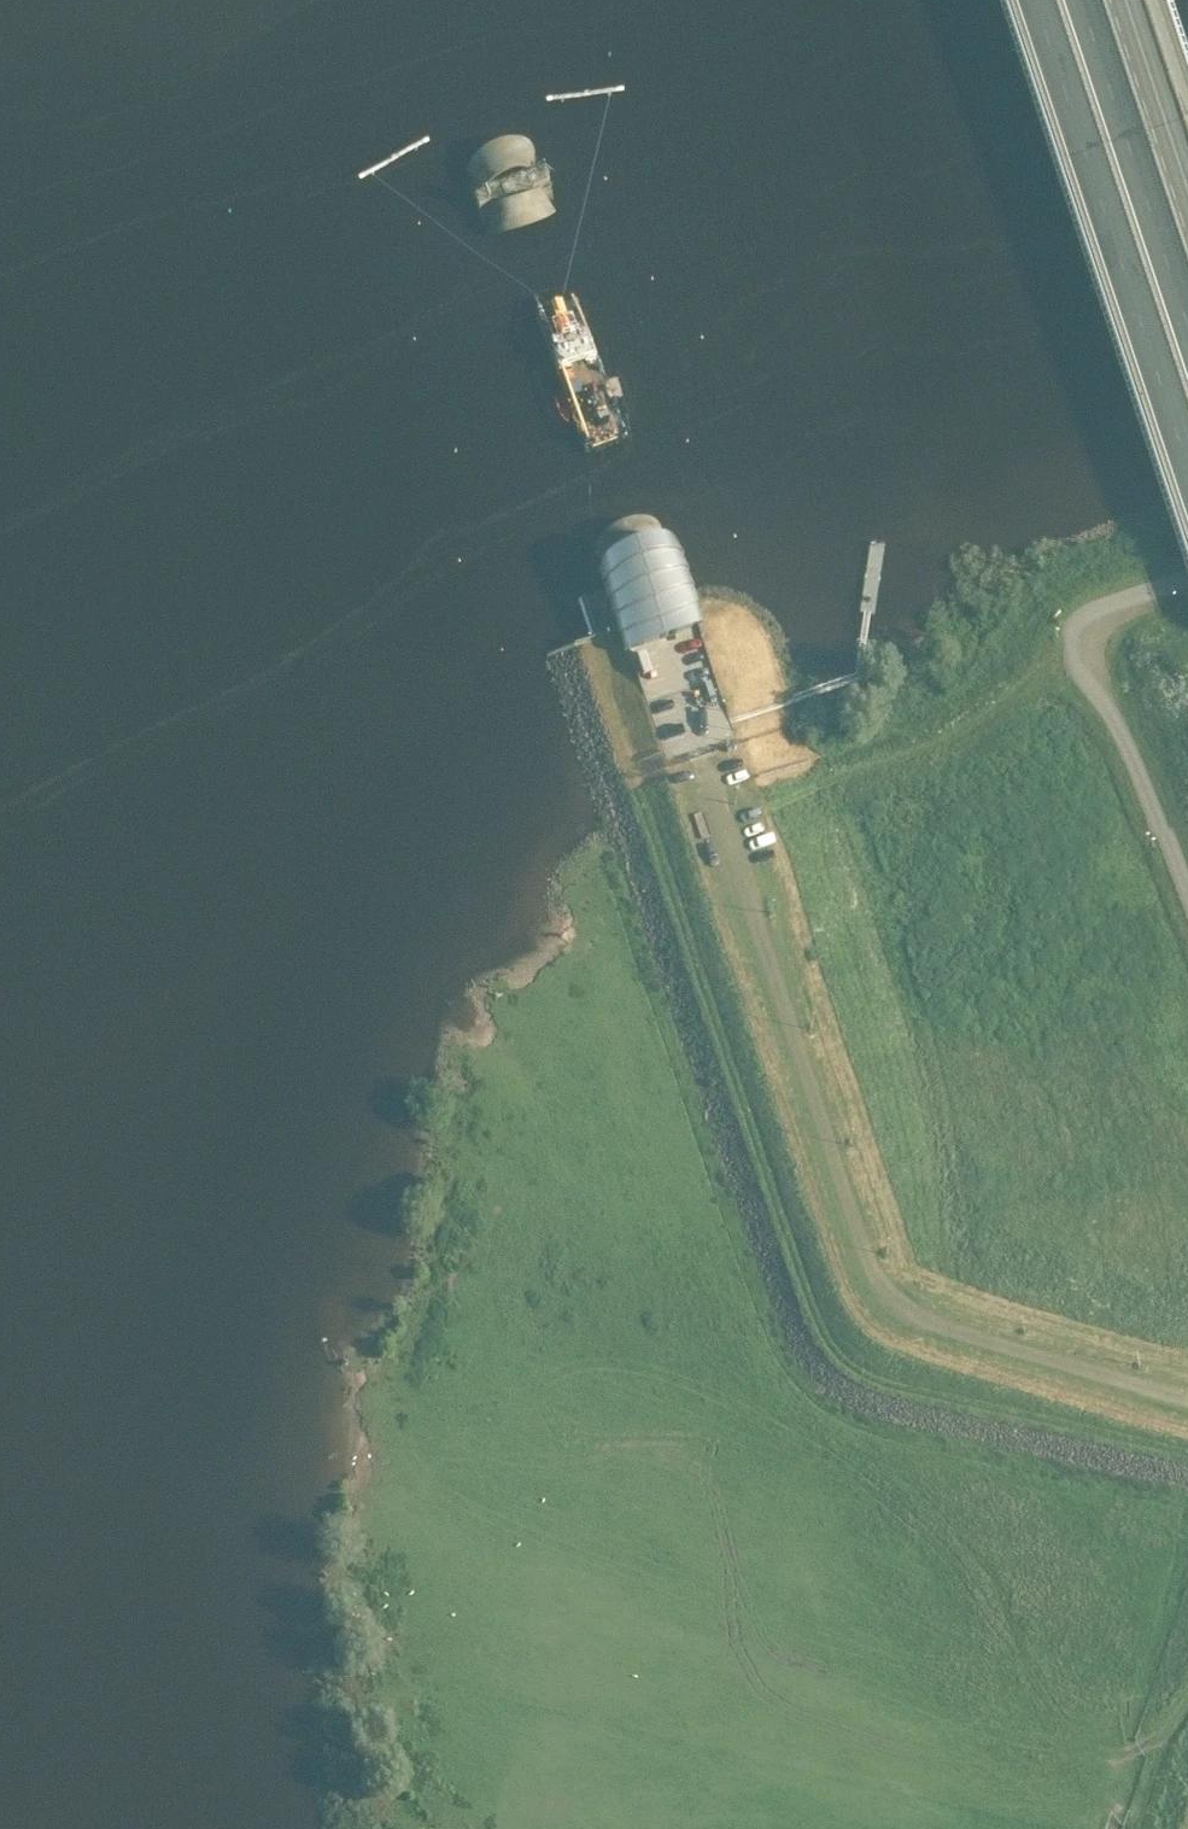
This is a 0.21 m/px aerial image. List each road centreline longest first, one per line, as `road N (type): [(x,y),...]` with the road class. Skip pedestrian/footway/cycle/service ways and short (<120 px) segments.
road 1 (unclassified): [(699,750),(869,1260),(888,1294),(922,1314),(1187,1393)]
road 2 (trunk): [(1034,0),(1187,464)]
road 3 (unclassified): [(1187,895),(1133,751),(1072,666),(1069,649),(1086,615),(1187,578)]
road 4 (trunk): [(1187,325),(1080,0)]
road 5 (secondary): [(1187,191),(1125,0)]

